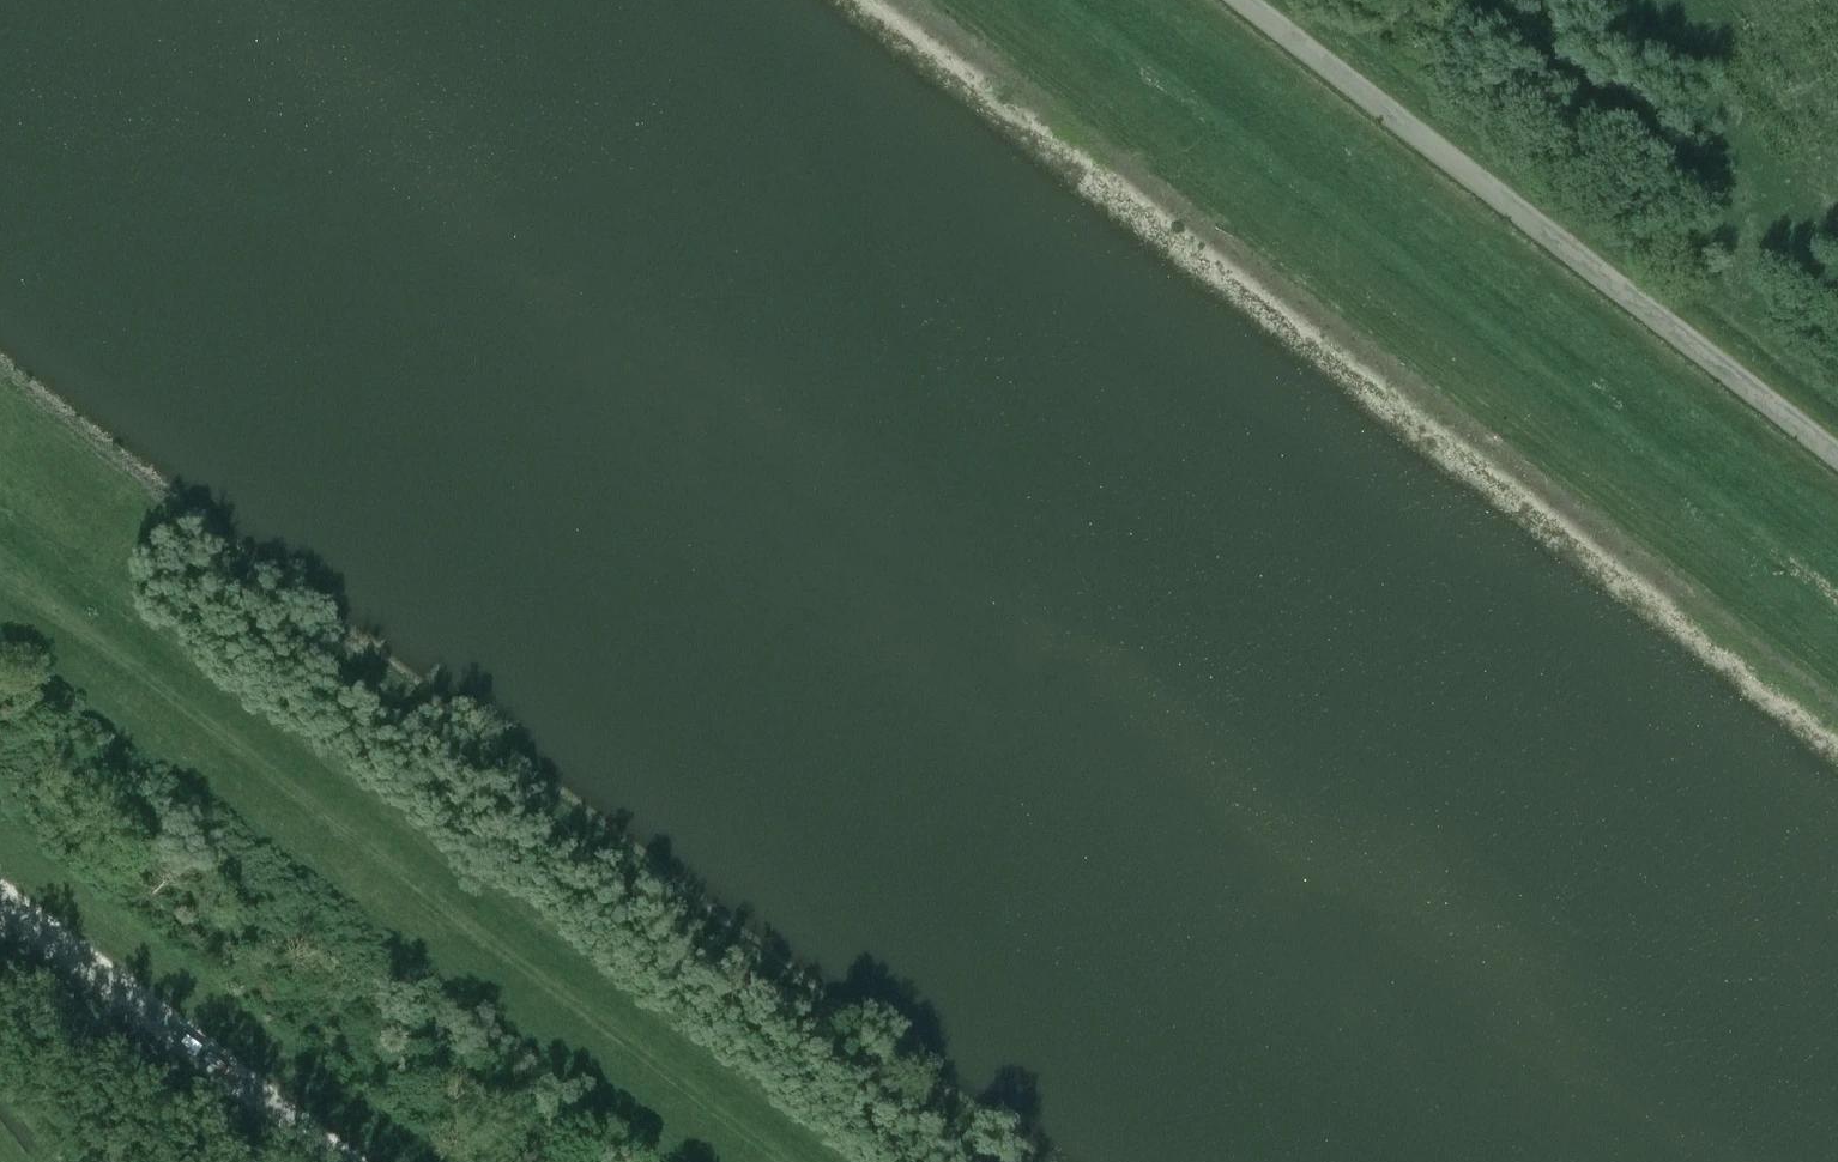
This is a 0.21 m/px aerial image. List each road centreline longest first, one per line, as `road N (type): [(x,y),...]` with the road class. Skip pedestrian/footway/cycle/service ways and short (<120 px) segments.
road 1 (unclassified): [(1837,454),(1243,0)]
road 2 (unclassified): [(346,1161),(0,885)]

